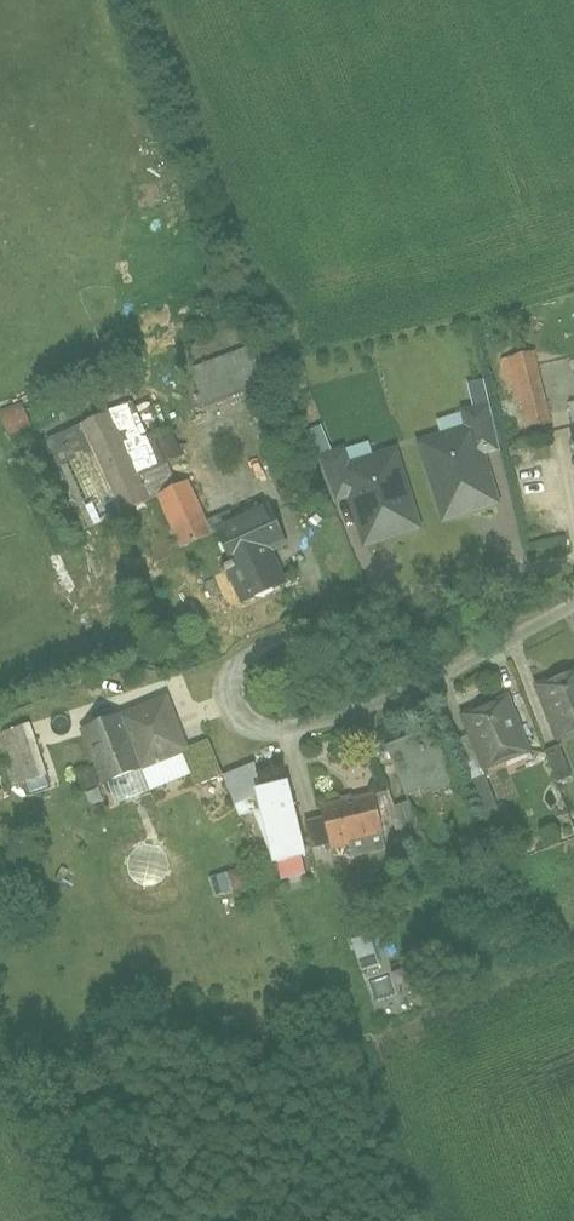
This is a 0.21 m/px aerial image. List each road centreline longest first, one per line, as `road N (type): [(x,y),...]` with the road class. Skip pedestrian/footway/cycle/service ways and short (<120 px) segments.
road 1 (residential): [(573,565),(465,584),(272,636),(236,664),(231,703),(259,729),(302,730),(362,713),(573,610)]

